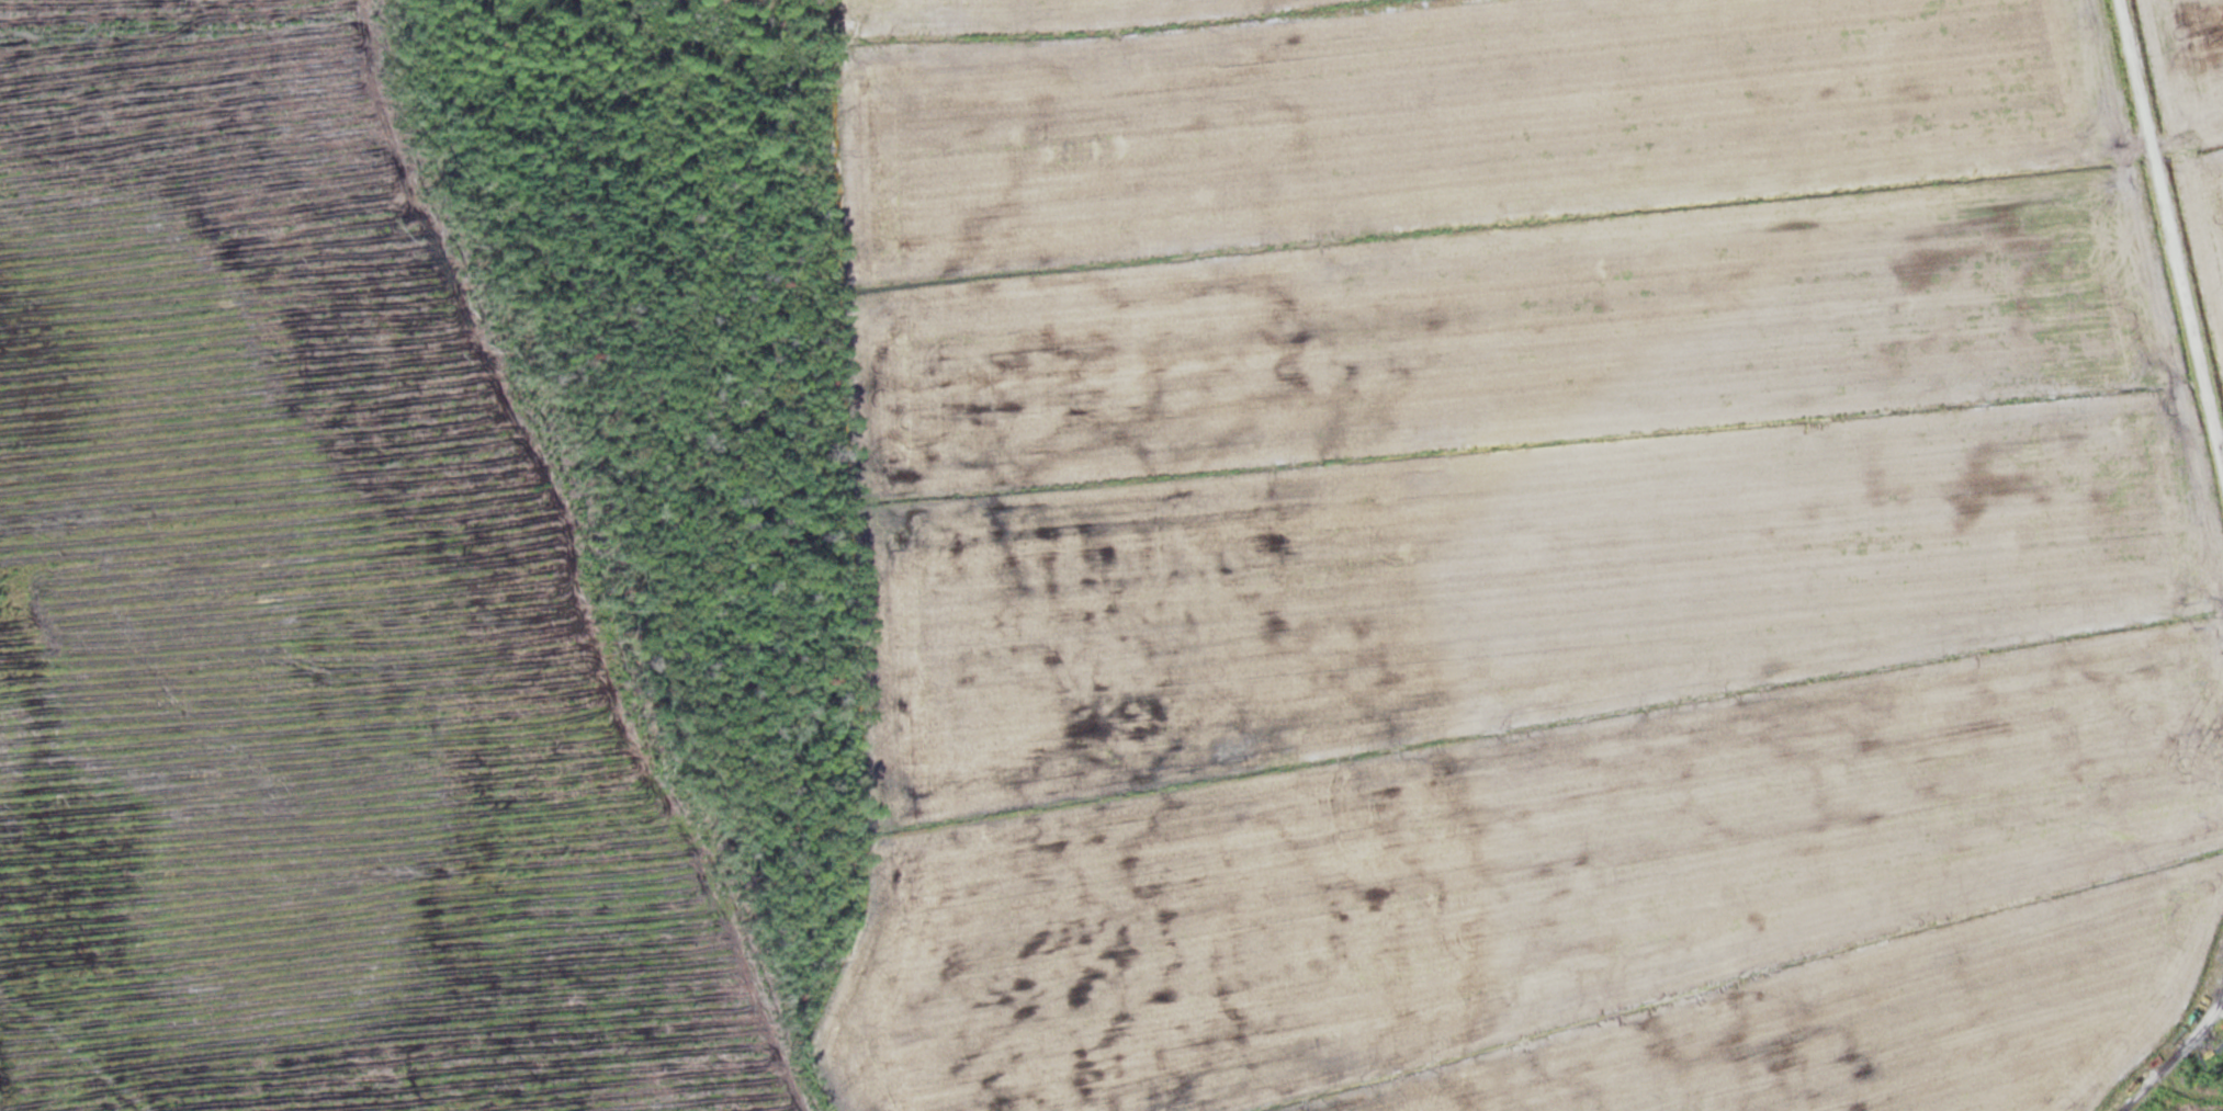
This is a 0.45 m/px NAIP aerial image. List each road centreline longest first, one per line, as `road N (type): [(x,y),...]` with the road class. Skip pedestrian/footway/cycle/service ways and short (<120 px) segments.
road 1 (track): [(2222,478),(2119,0)]

